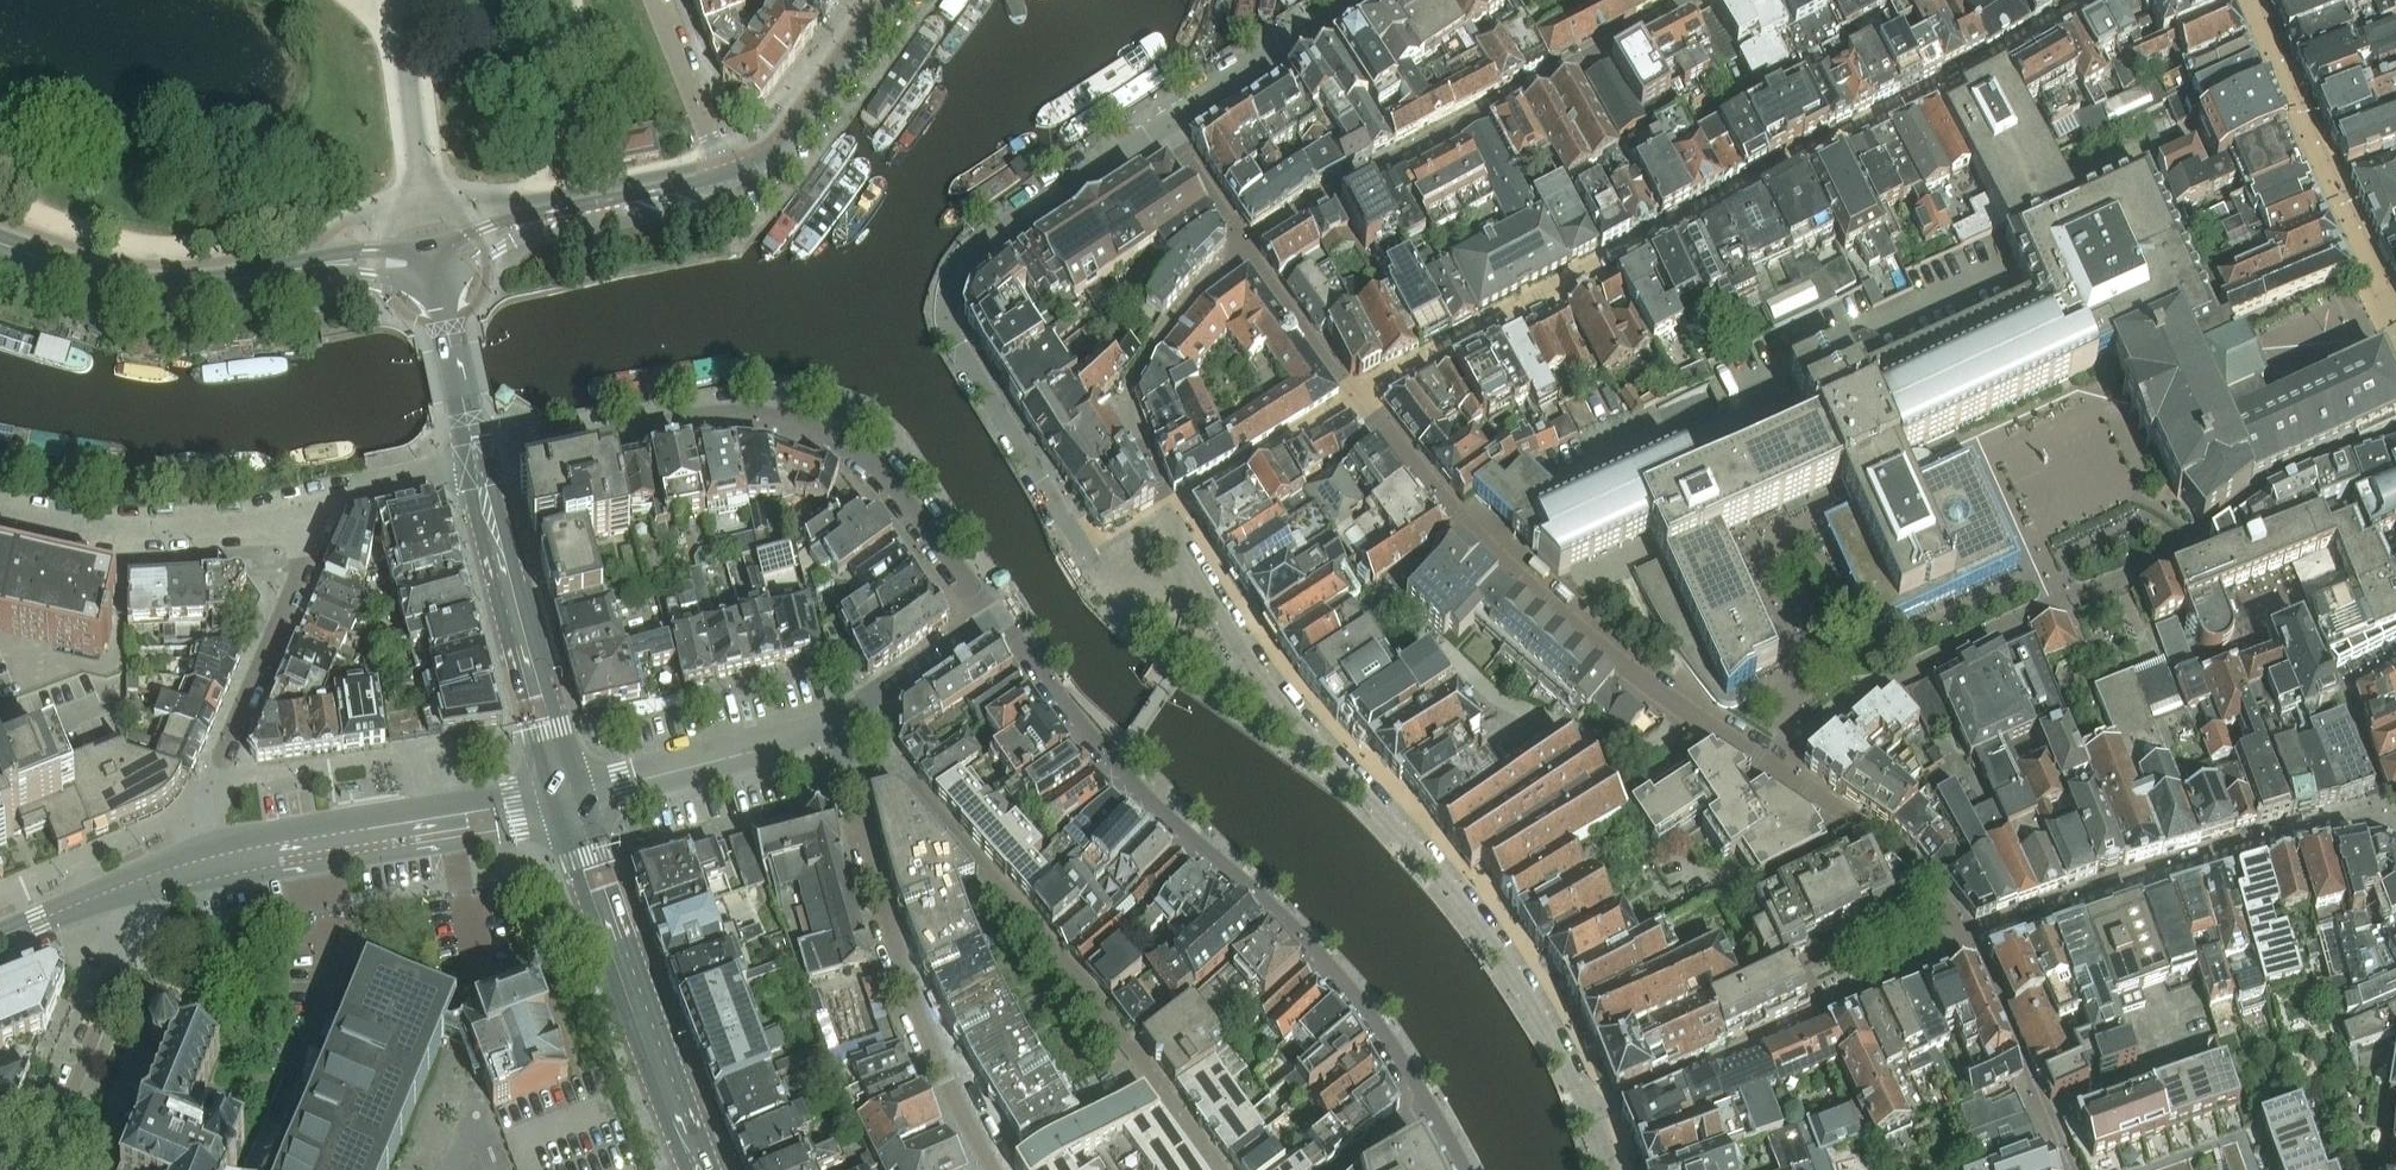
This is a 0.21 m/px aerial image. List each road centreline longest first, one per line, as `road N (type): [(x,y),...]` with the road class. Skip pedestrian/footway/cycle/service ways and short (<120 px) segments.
road 1 (residential): [(2090,0),(1358,398)]
road 2 (residential): [(1167,517),(1265,679),(1485,931),(1589,1112)]
road 3 (residential): [(998,617),(1048,688),(1160,810),(1305,944),(1431,1115)]
road 4 (residential): [(998,617),(863,468),(802,430),(707,423),(478,466)]
road 5 (residential): [(1167,132),(1022,228),(961,278),(948,309),(955,336),(1089,560)]
road 6 (residential): [(849,770),(908,781),(1225,1169)]
road 7 (residential): [(1774,767),(1577,637),(1483,548),(1358,398)]
road 8 (residential): [(1245,247),(1696,0)]
road 9 (residential): [(1774,767),(1883,682),(2206,534)]
road 10 (residential): [(2395,827),(2380,817),(2212,861),(1970,944)]
road 11 (residential): [(849,770),(909,989),(945,1085),(995,1169)]
road 12 (residential): [(1589,1112),(1970,944)]
road 13 (residential): [(176,868),(333,499)]
road 14 (tertiary): [(176,868),(568,801)]
road 15 (tertiary): [(699,1169),(568,801)]
road 16 (residential): [(2248,0),(2395,328)]
road 17 (tertiary): [(568,801),(478,466)]
road 18 (residential): [(0,520),(60,530),(209,527),(333,499)]
road 19 (tertiary): [(305,266),(142,285),(0,243)]
road 20 (tertiary): [(726,182),(498,222),(432,249)]
road 21 (residential): [(568,801),(834,724)]
road 22 (residential): [(42,1160),(107,991),(110,965),(94,898)]
road 23 (residential): [(1970,944),(1917,869),(1774,767)]
road 24 (residential): [(2075,1169),(1970,944)]
road 25 (tertiary): [(885,0),(776,149),(726,182)]
road 26 (residential): [(1167,132),(1370,0)]
road 27 (residential): [(1167,517),(1358,398)]
road 28 (residential): [(834,724),(998,617)]
road 29 (residential): [(658,0),(726,182)]
road 30 (tertiary): [(478,466),(438,277)]
road 31 (residential): [(1358,398),(1245,247)]
road 32 (residential): [(1142,361),(1245,247)]
road 33 (residential): [(333,499),(478,466)]
road 34 (residential): [(1245,247),(1167,132)]
road 35 (tertiary): [(305,266),(438,277)]
road 36 (tertiary): [(432,249),(357,250),(305,266)]
road 37 (residential): [(1167,517),(1125,398)]

